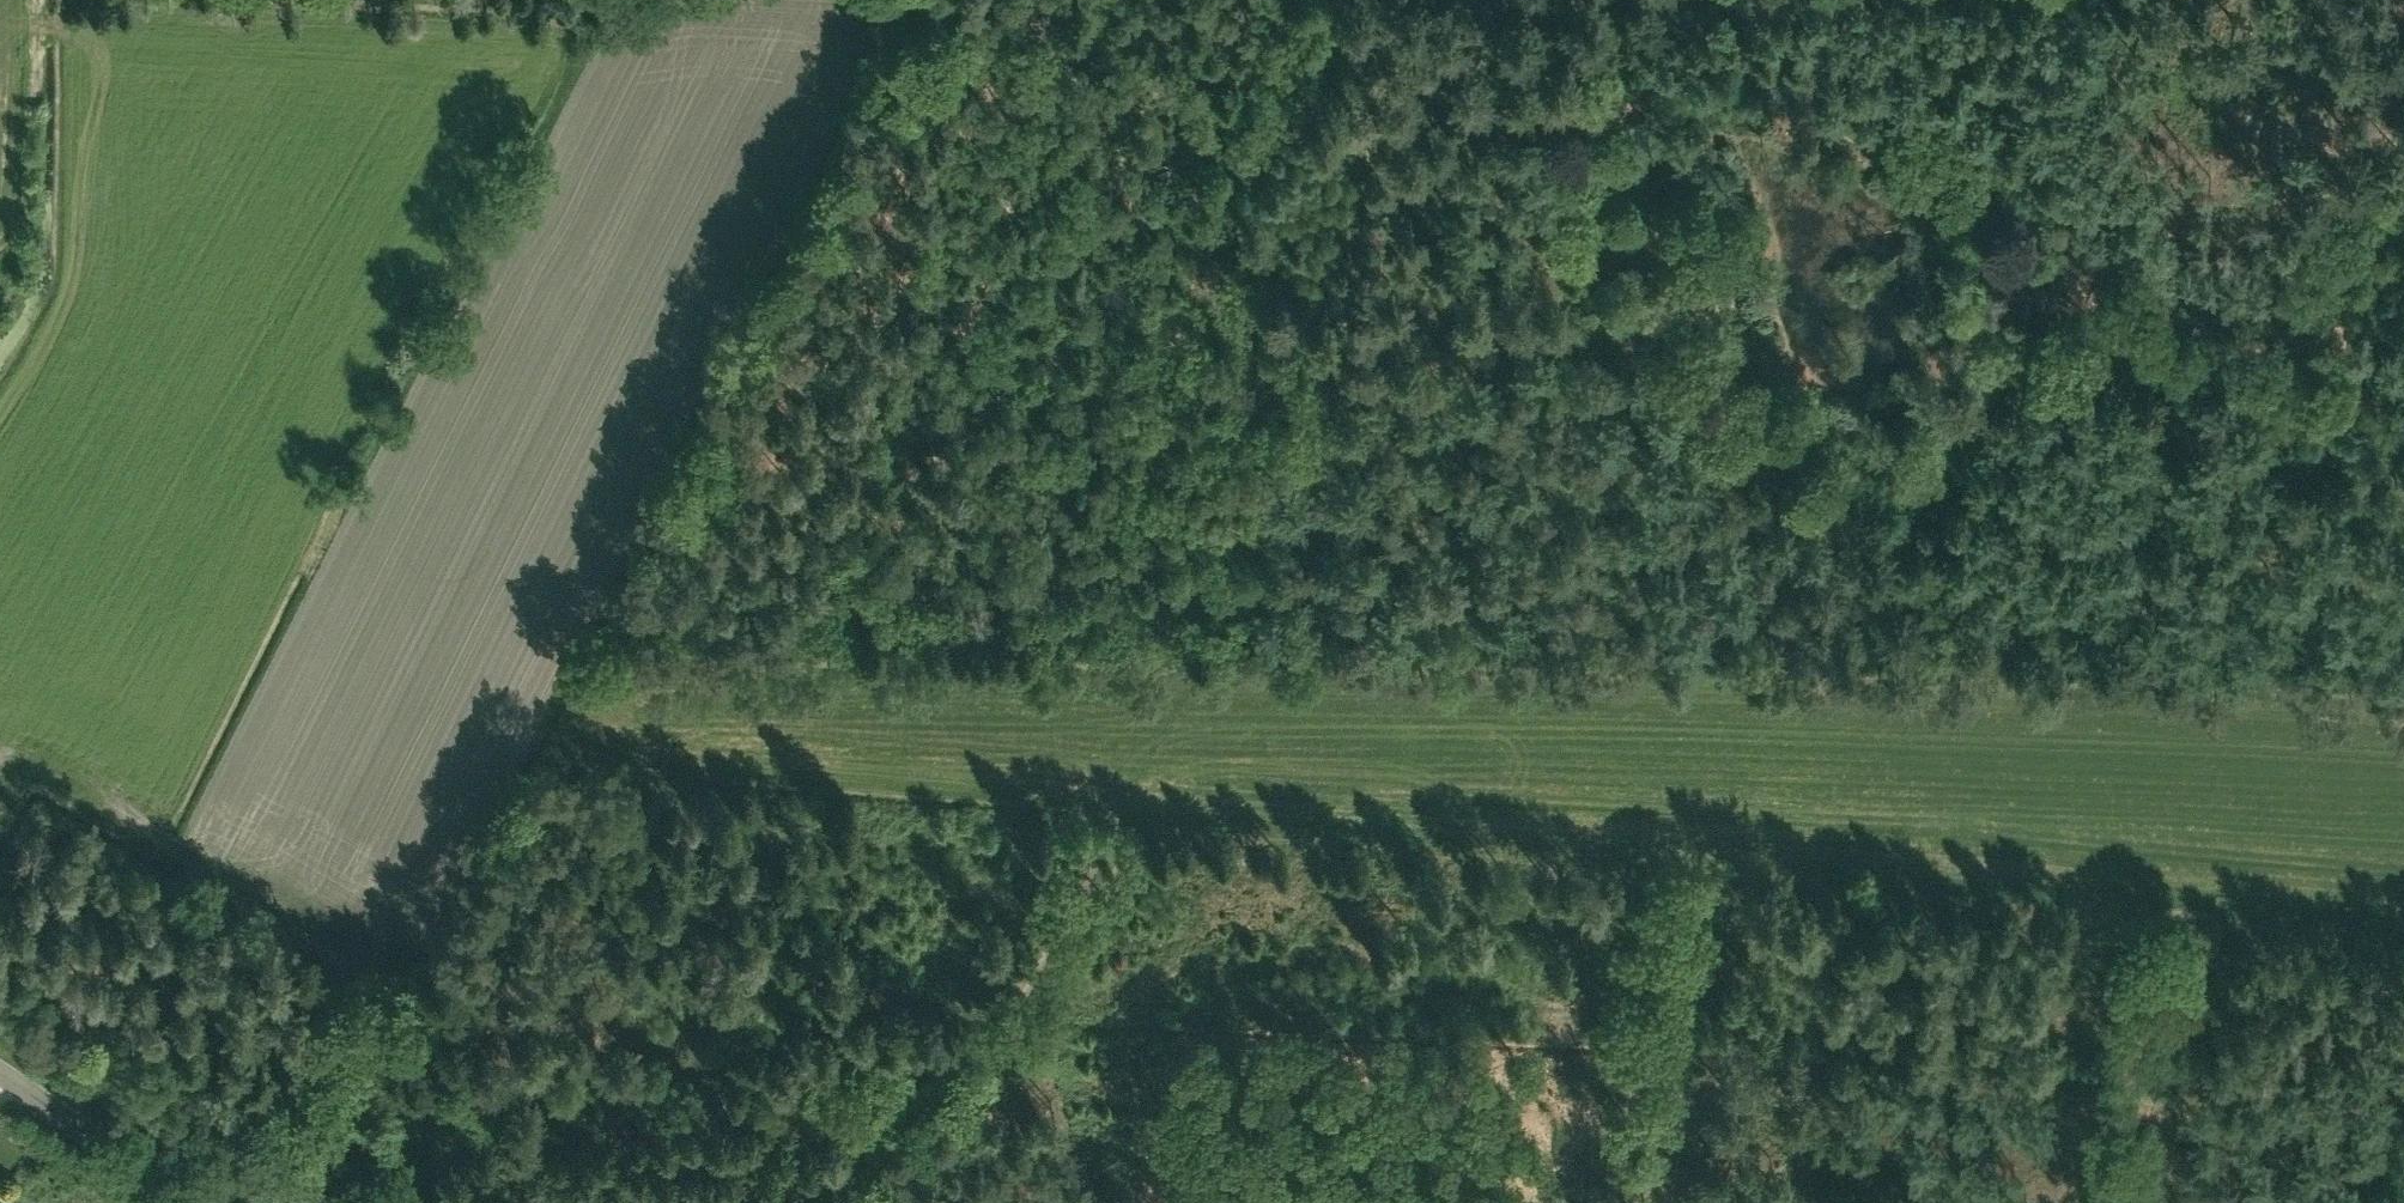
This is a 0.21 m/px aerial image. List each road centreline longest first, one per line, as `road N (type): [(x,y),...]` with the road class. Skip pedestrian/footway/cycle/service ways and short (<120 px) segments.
road 1 (track): [(1335,0),(1359,58),(1359,90),(1315,409),(1090,834),(863,1202)]
road 2 (tertiary): [(197,1202),(0,1070)]

